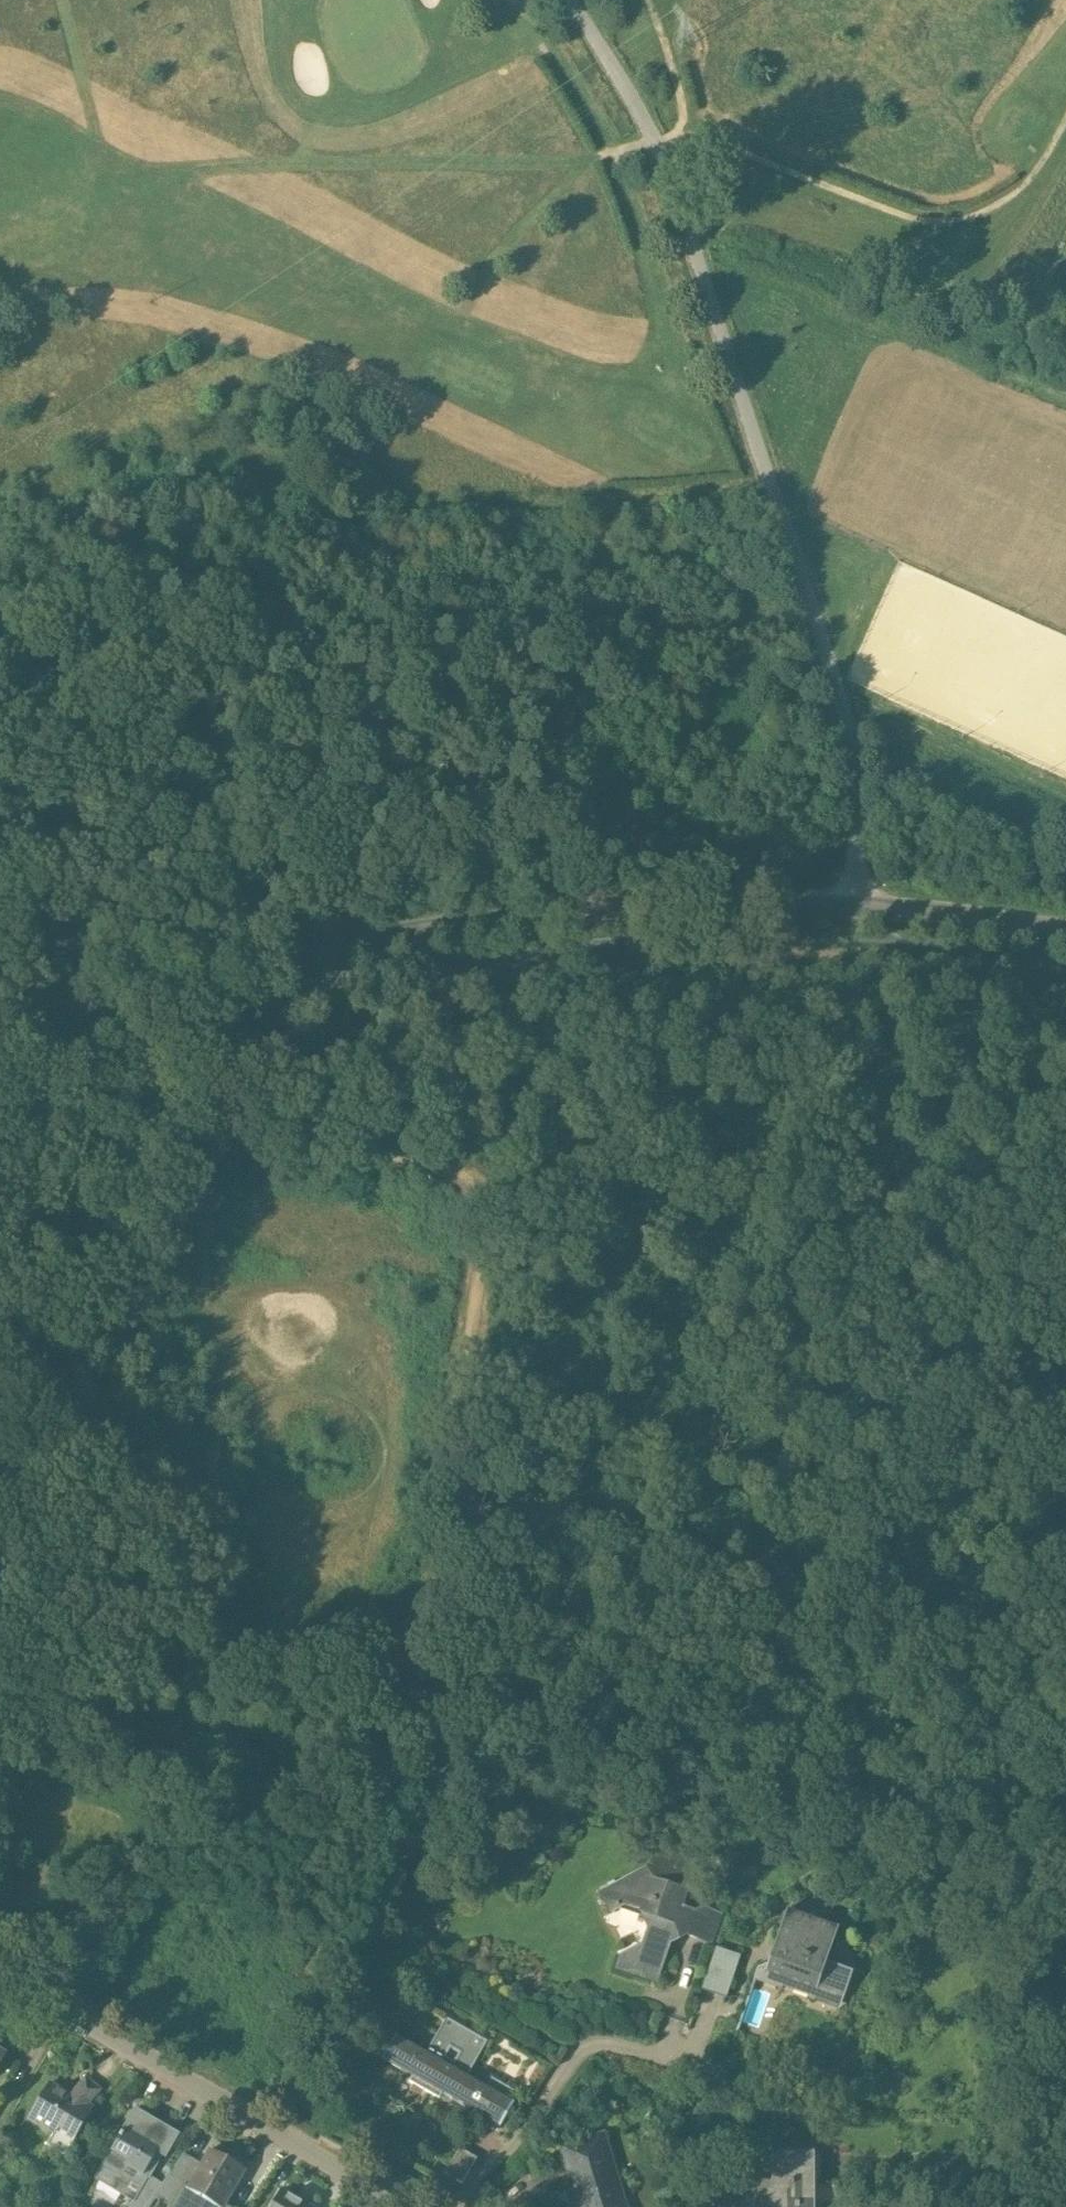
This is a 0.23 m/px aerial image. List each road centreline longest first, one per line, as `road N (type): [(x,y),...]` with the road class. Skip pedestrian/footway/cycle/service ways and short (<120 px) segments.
road 1 (unclassified): [(859,905),(848,748),(765,483),(653,143),(565,0)]
road 2 (unclassified): [(0,1083),(257,964),(319,944),(587,909),(859,905)]
road 3 (unclassified): [(415,2206),(0,1970)]
road 4 (unclassified): [(859,905),(1065,932)]

